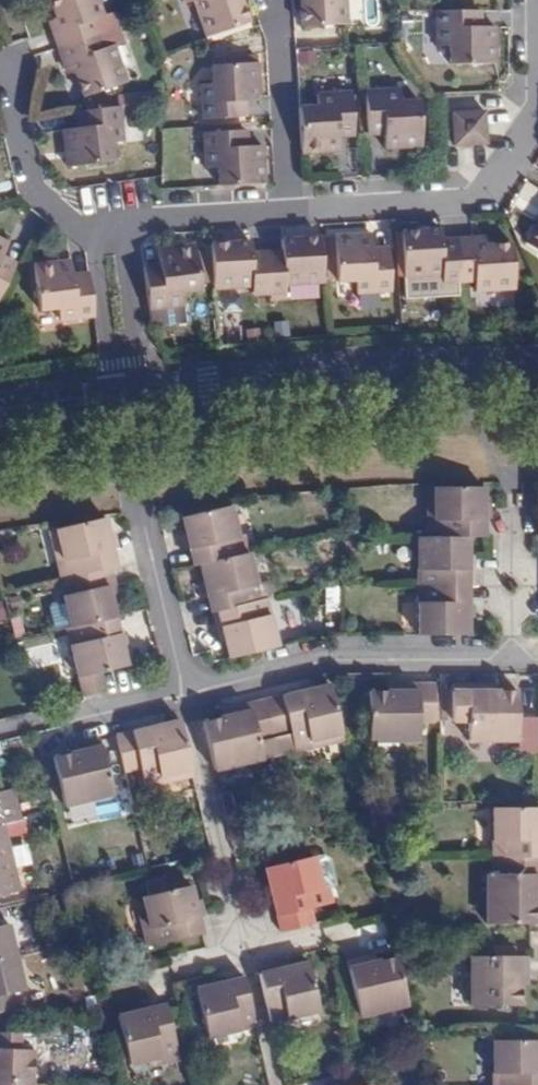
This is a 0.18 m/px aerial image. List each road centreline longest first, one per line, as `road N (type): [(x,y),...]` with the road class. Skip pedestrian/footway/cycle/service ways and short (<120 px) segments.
road 1 (residential): [(123,225),(467,203),(488,190),(535,120),(537,30)]
road 2 (residential): [(277,1084),(183,690)]
road 3 (residential): [(537,365),(142,391)]
road 4 (residential): [(537,660),(329,656),(183,690)]
road 5 (residential): [(183,690),(0,734)]
road 6 (residential): [(183,690),(142,519)]
road 7 (residential): [(94,227),(113,396)]
road 8 (residential): [(142,391),(123,225)]
road 9 (residential): [(142,519),(155,484),(142,391)]
road 10 (residential): [(113,396),(121,491),(142,519)]

